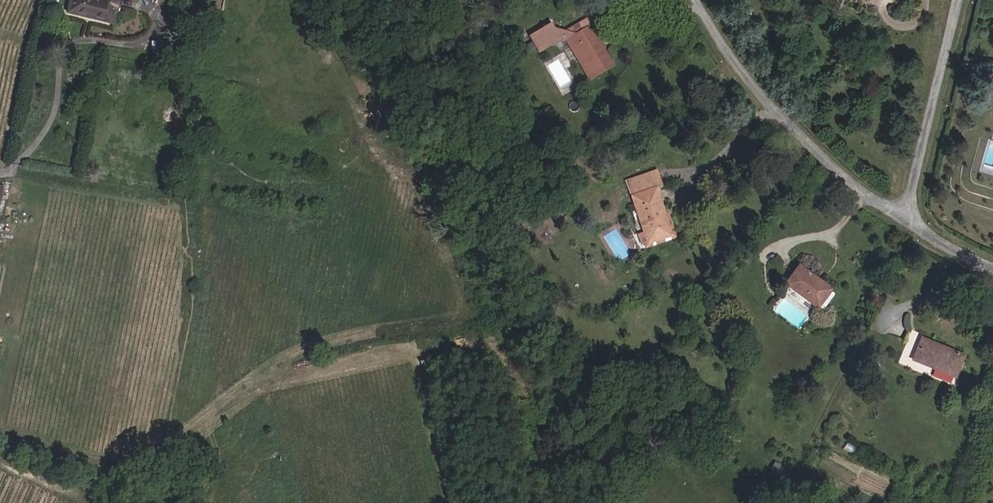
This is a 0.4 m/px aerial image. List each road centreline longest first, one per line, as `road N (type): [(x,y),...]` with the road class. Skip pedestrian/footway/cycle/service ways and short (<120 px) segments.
road 1 (track): [(0,435),(88,470),(154,471),(284,375),(374,353),(551,340)]
road 2 (residential): [(911,225),(821,156),(746,74),(697,0)]
road 3 (residential): [(964,0),(911,225)]

